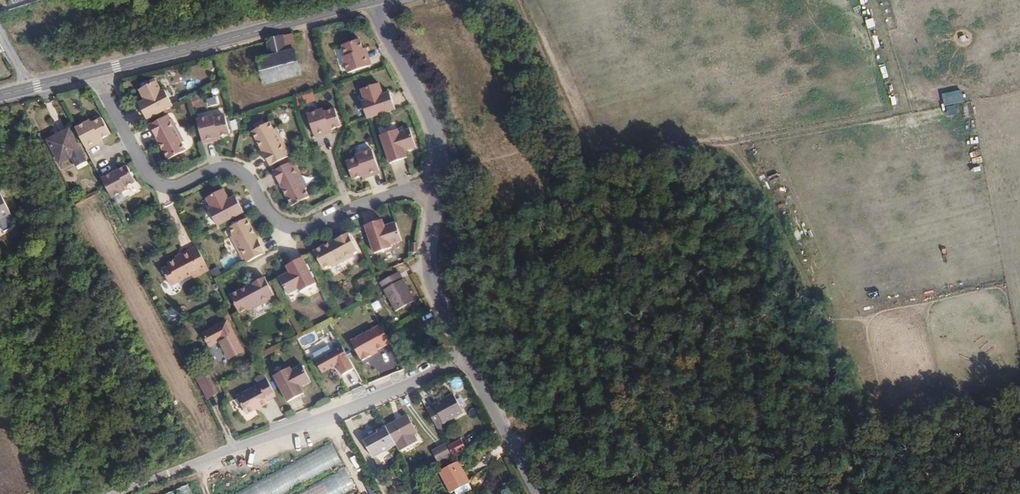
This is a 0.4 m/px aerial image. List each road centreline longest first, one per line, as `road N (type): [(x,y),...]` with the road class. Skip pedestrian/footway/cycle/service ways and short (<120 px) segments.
road 1 (residential): [(95,71),(147,175),(160,185),(231,167),(247,176),(273,219),(308,228),(405,188),(434,190)]
road 2 (residential): [(114,493),(373,400),(464,356)]
road 3 (track): [(732,142),(905,111),(870,0)]
road 4 (tertiary): [(369,0),(95,71)]
road 5 (residential): [(372,0),(433,117),(434,190)]
road 6 (residential): [(434,190),(431,275),(464,356)]
road 7 (residential): [(464,356),(537,493)]

